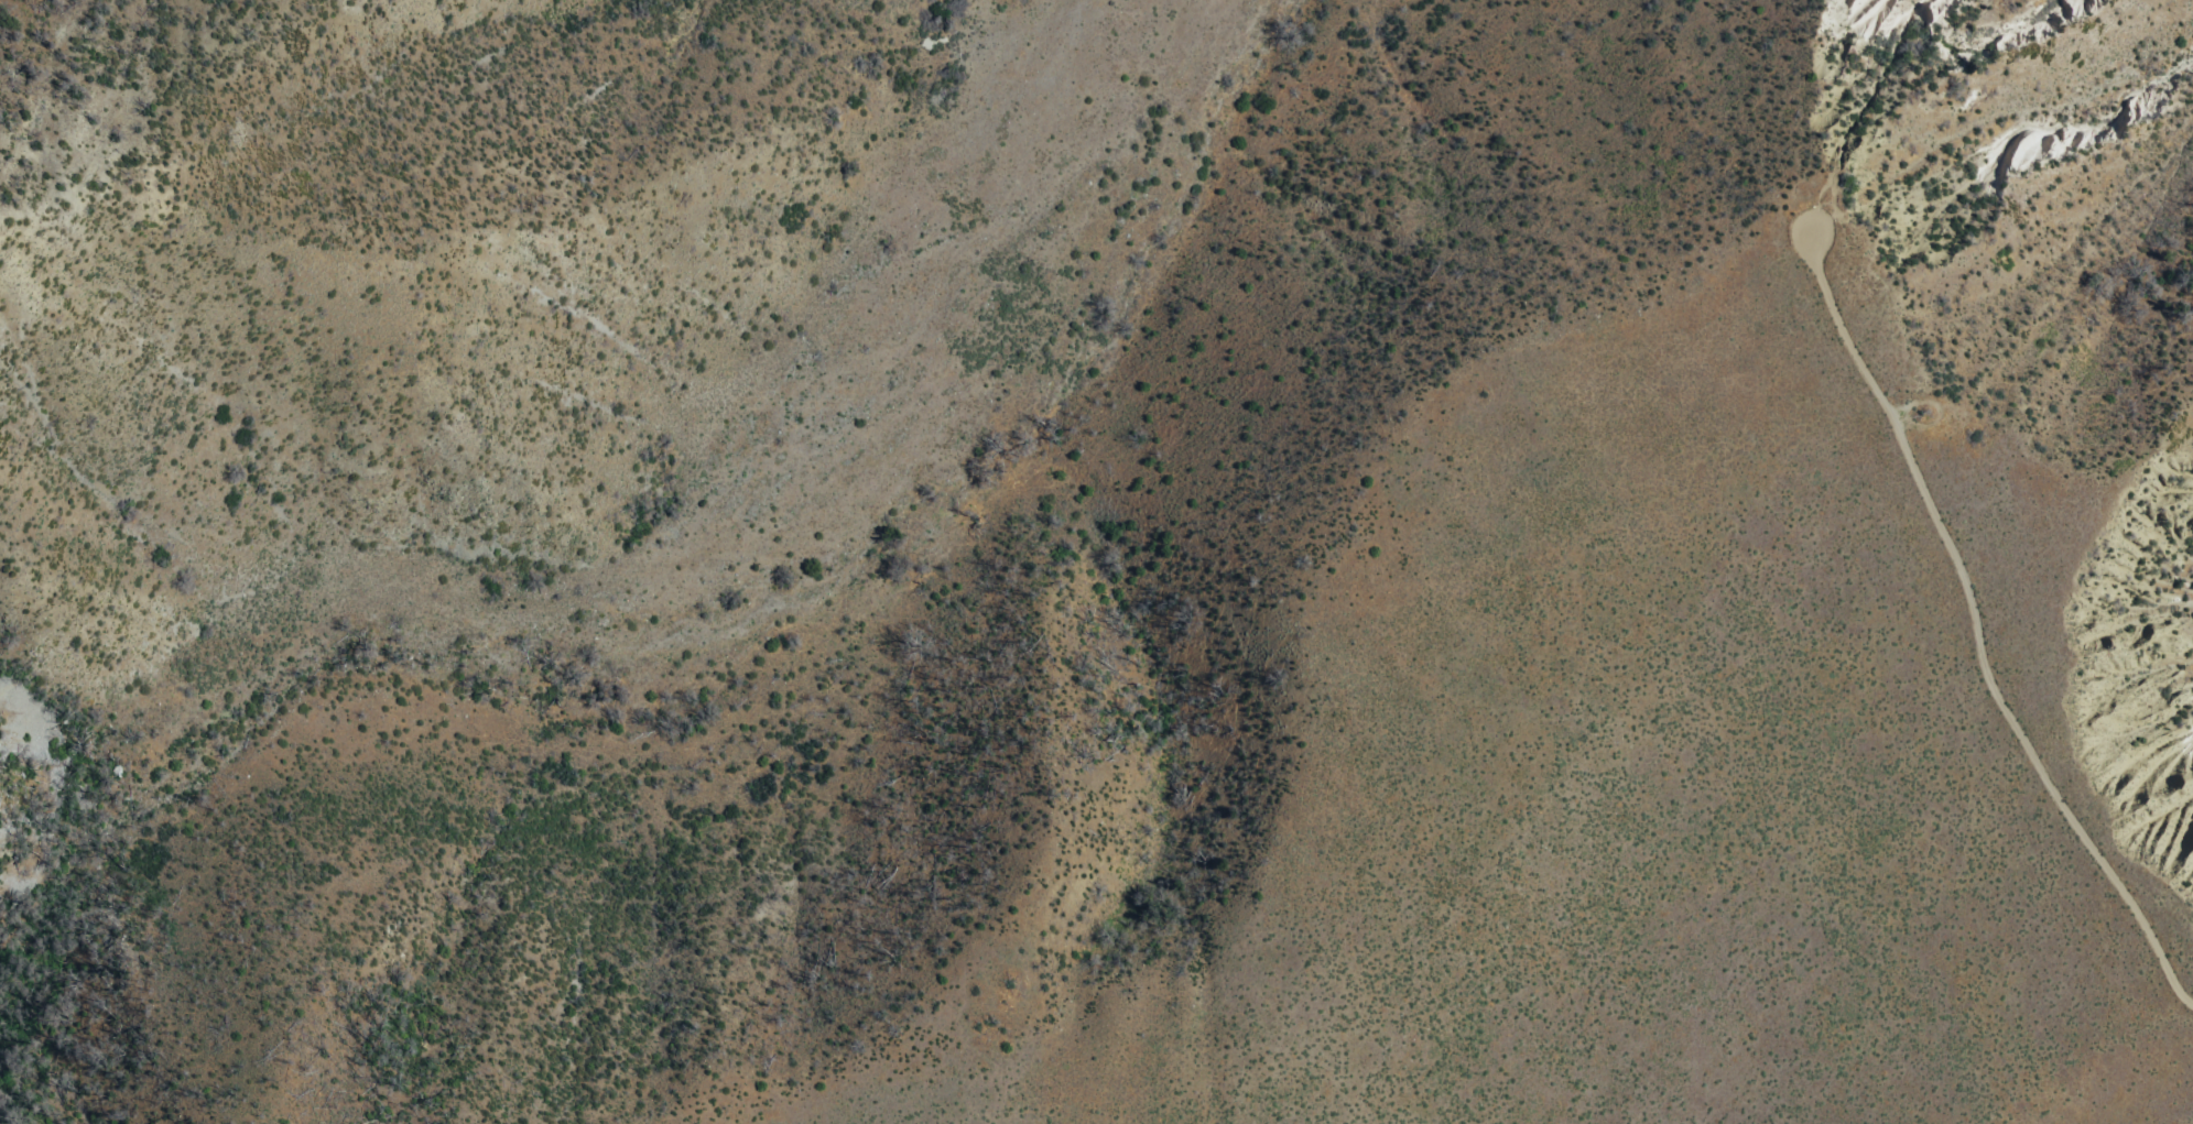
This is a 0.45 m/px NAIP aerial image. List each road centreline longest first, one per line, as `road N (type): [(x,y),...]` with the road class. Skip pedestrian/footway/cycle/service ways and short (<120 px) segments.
road 1 (track): [(2192,1004),(1989,684),(1963,567),(1816,266)]
road 2 (track): [(1816,266),(1826,223),(1815,219),(1800,226),(1796,242),(1816,266)]

